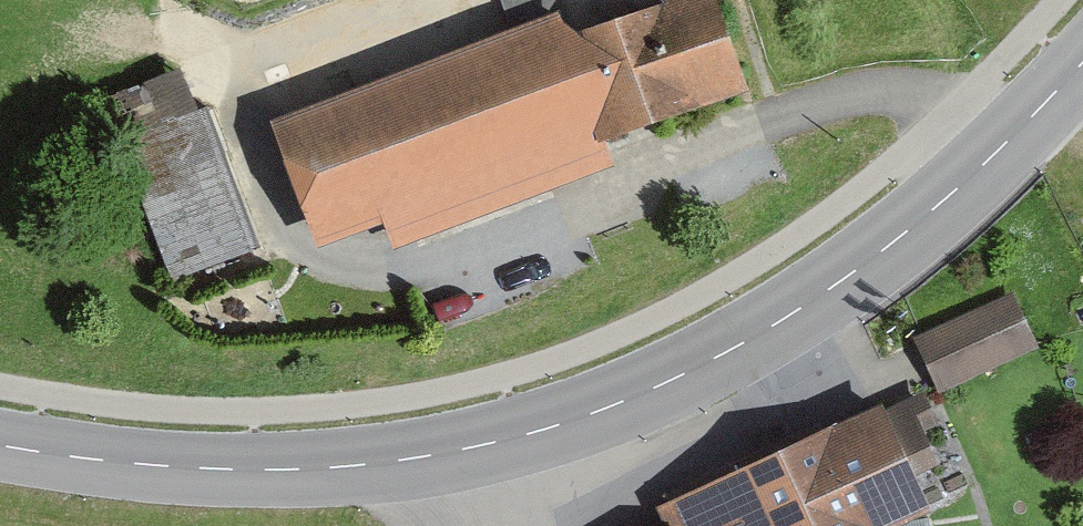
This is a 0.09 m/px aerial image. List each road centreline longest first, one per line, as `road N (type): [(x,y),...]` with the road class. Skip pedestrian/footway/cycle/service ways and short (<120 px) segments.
road 1 (primary): [(1082,63),(923,223),(737,347),(621,407),(500,443),(367,466),(242,473),(104,467),(0,449)]
road 2 (track): [(387,0),(255,66),(243,102),(290,231),(323,270),(395,282),(520,243),(671,177),(755,121),(836,93),(916,86),(966,101),(1018,134)]

